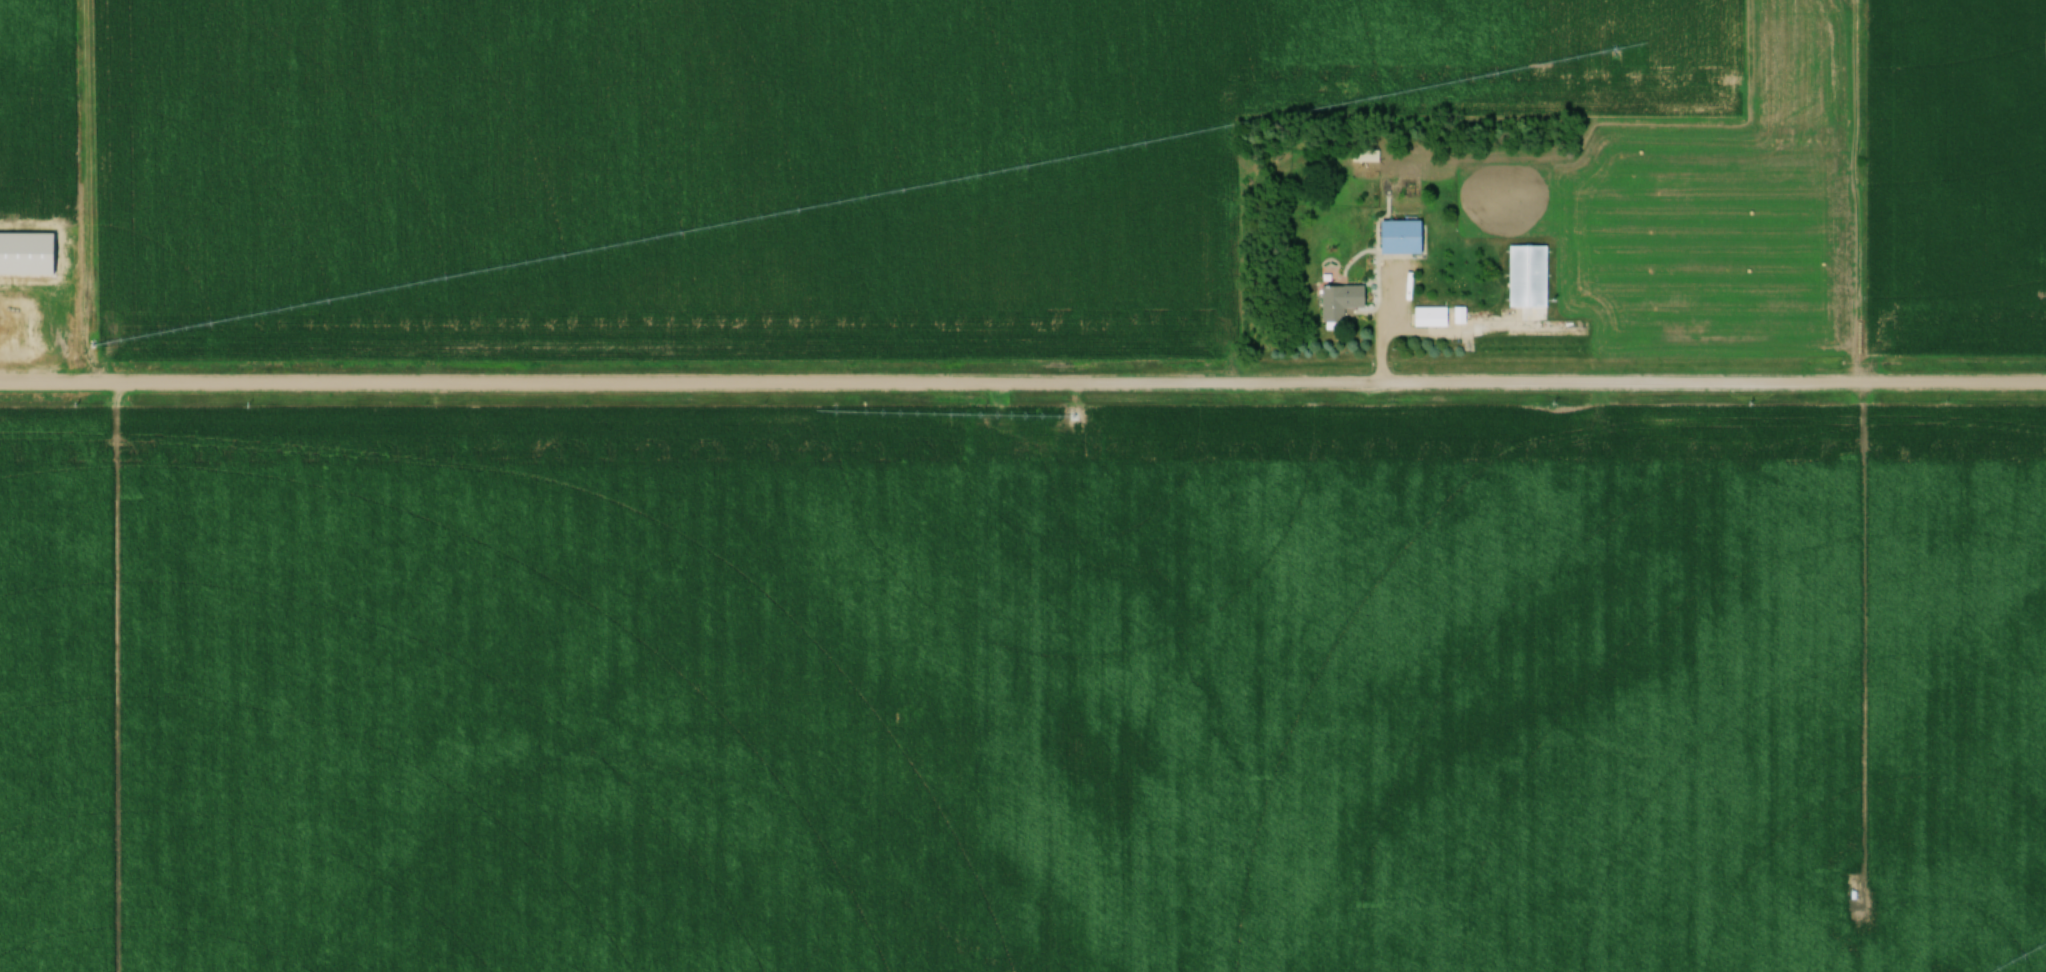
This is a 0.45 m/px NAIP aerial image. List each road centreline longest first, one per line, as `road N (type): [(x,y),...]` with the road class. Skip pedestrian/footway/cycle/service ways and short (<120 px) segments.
road 1 (residential): [(2045,384),(0,387)]

